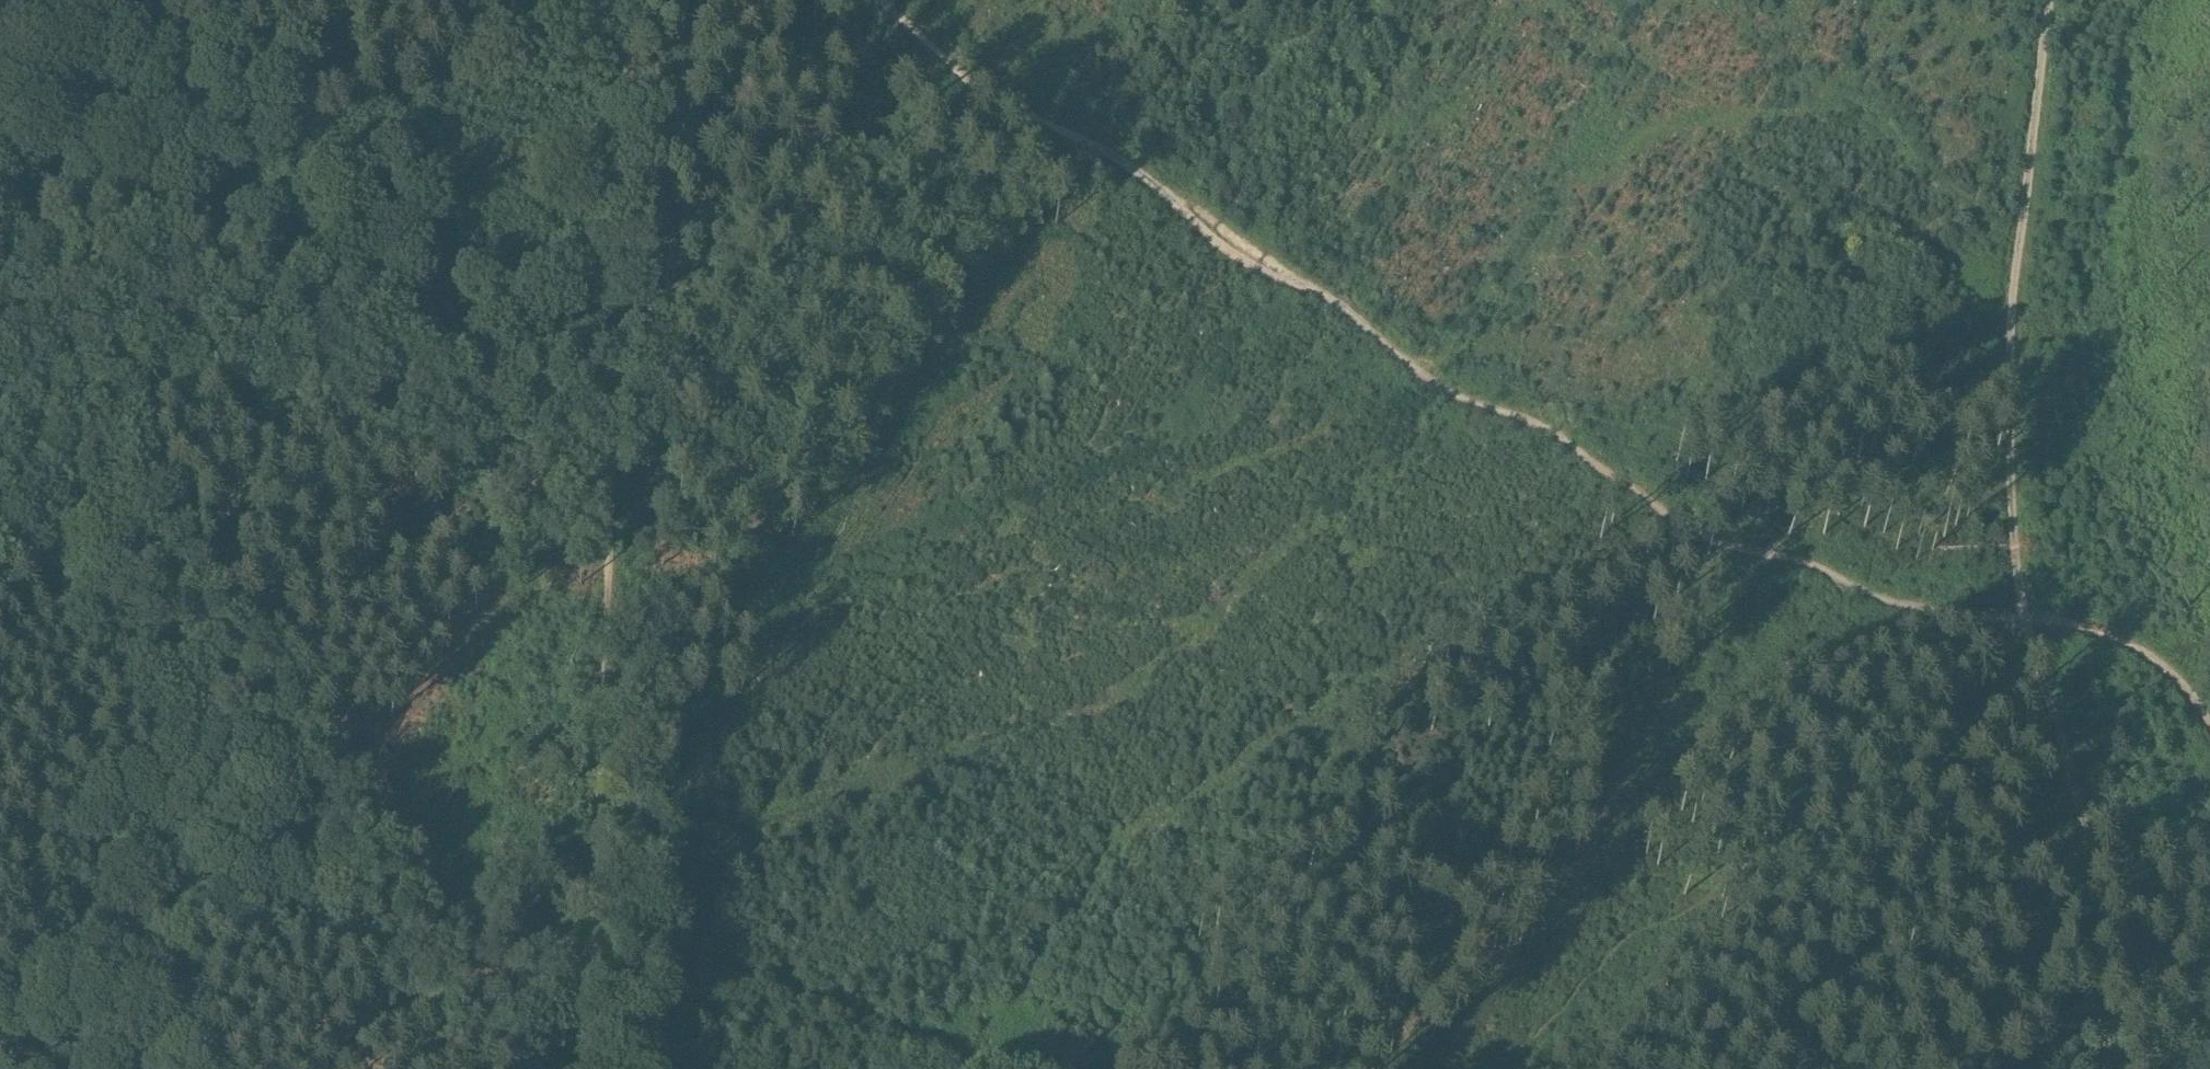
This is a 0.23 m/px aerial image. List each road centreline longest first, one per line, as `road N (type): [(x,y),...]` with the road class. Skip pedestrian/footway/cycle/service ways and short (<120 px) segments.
road 1 (track): [(634,0),(622,70),(668,228),(671,270),(666,307),(645,338),(583,374),(512,380),(471,368),(315,275),(252,249),(0,208)]
road 2 (track): [(2022,613),(2011,321),(2049,0)]
road 3 (track): [(2107,1068),(2095,873),(2022,613)]

